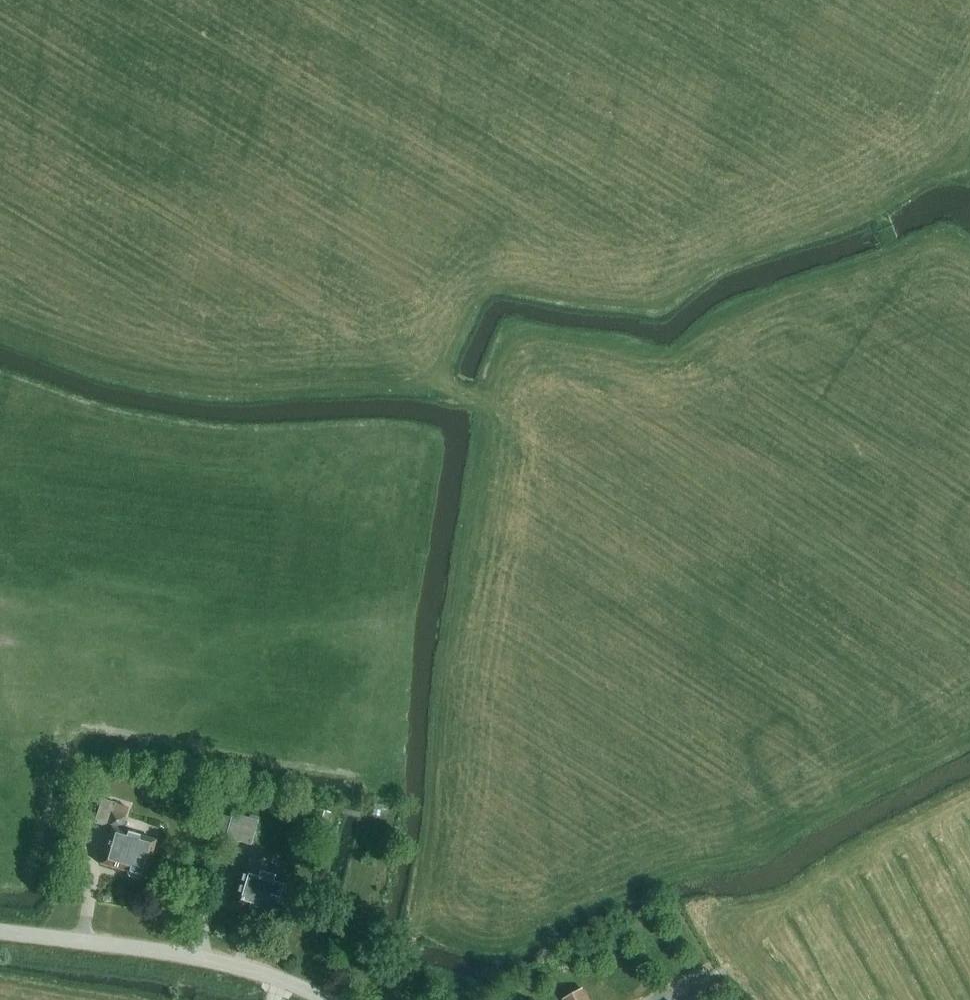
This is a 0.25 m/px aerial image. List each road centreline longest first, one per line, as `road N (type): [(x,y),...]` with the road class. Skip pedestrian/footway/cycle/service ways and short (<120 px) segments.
road 1 (unclassified): [(0,931),(162,950),(248,968),(332,999)]

